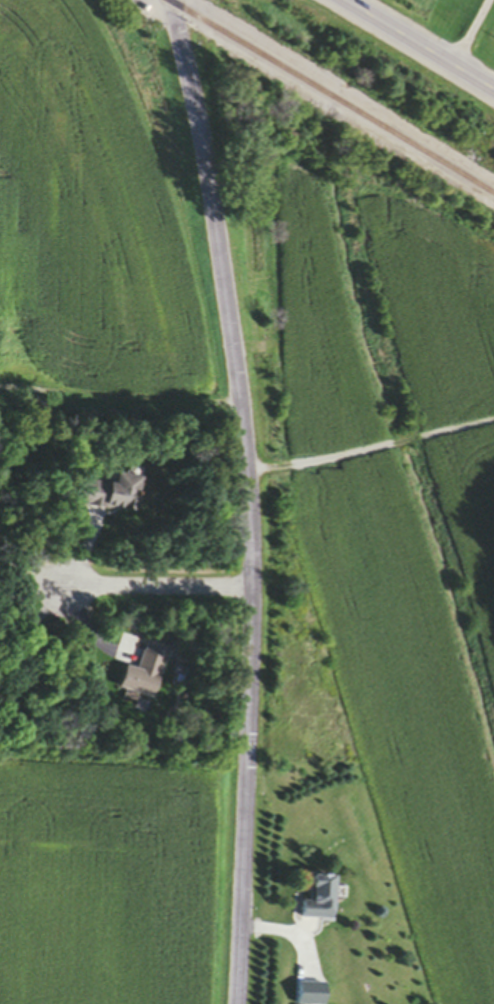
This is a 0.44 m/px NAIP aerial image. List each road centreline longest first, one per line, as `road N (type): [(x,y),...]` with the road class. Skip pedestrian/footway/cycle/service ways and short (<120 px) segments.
road 1 (residential): [(239,1003),(254,589),(245,396),(172,0)]
road 2 (residential): [(254,589),(62,587)]
road 3 (trunk): [(342,0),(493,90)]

